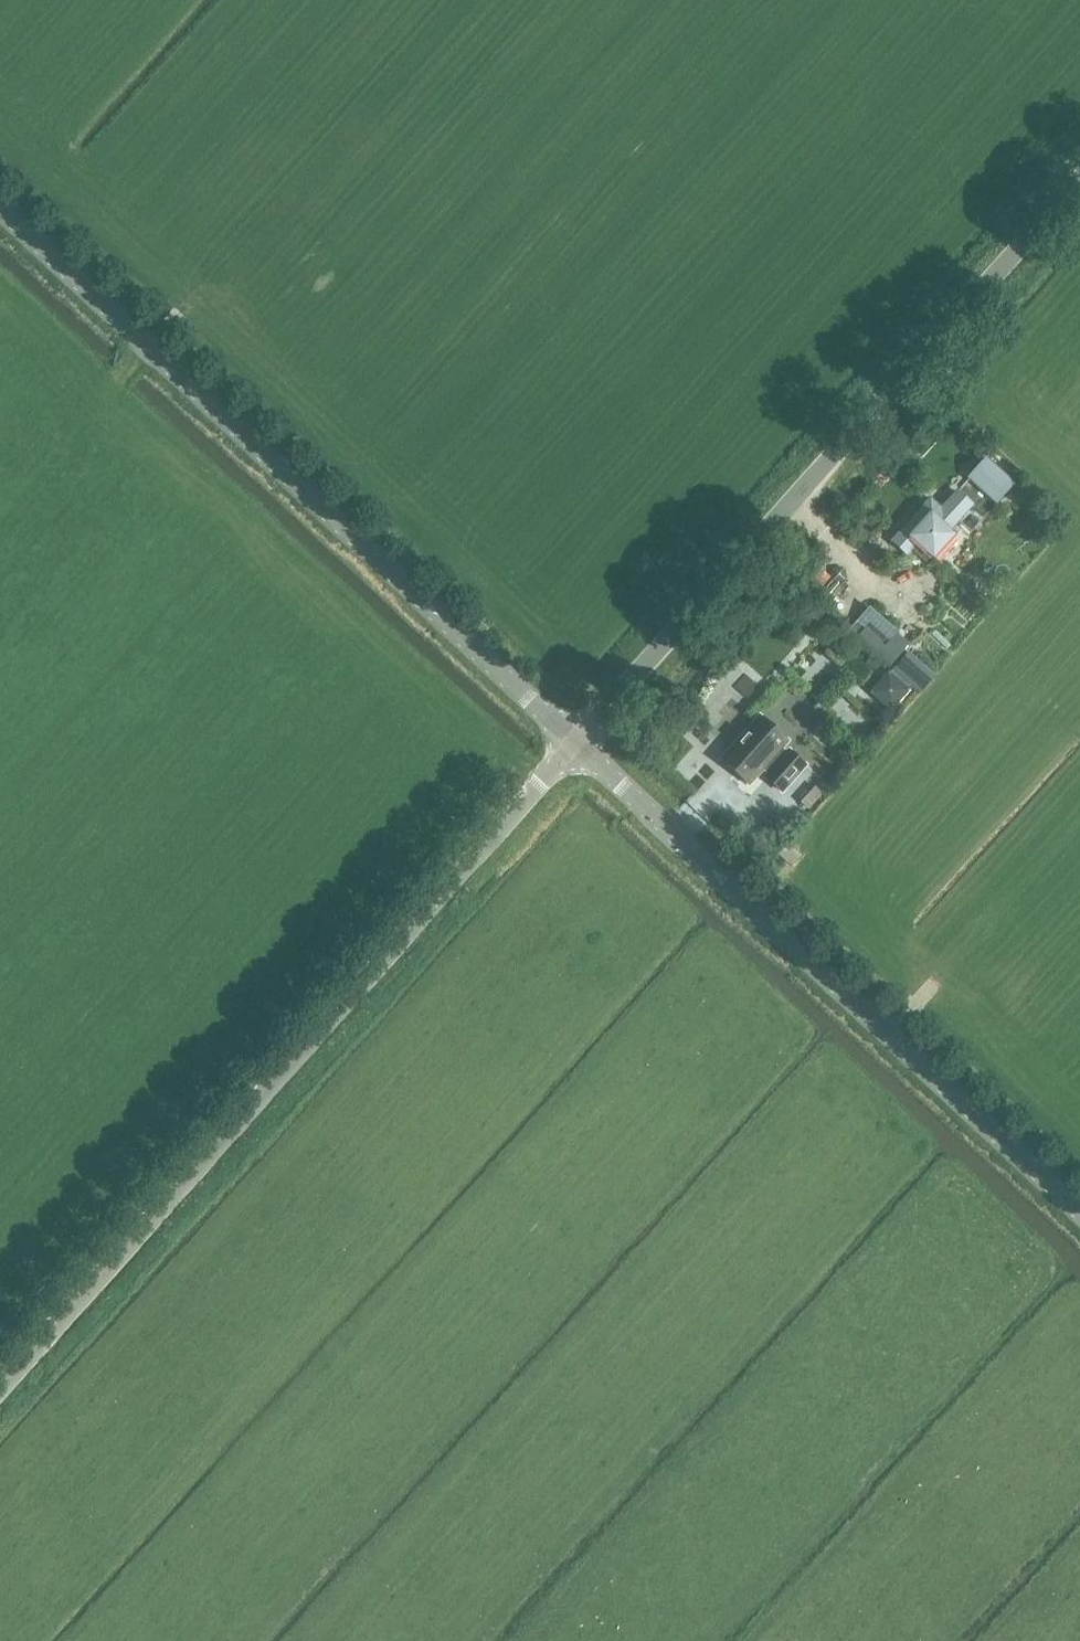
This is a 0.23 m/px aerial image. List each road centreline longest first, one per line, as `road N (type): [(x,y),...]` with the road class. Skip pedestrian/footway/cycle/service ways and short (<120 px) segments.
road 1 (unclassified): [(0,1390),(569,742)]
road 2 (unclassified): [(569,742),(0,213)]
road 3 (unclassified): [(569,742),(1079,179)]
road 4 (unclassified): [(1079,1216),(569,742)]

